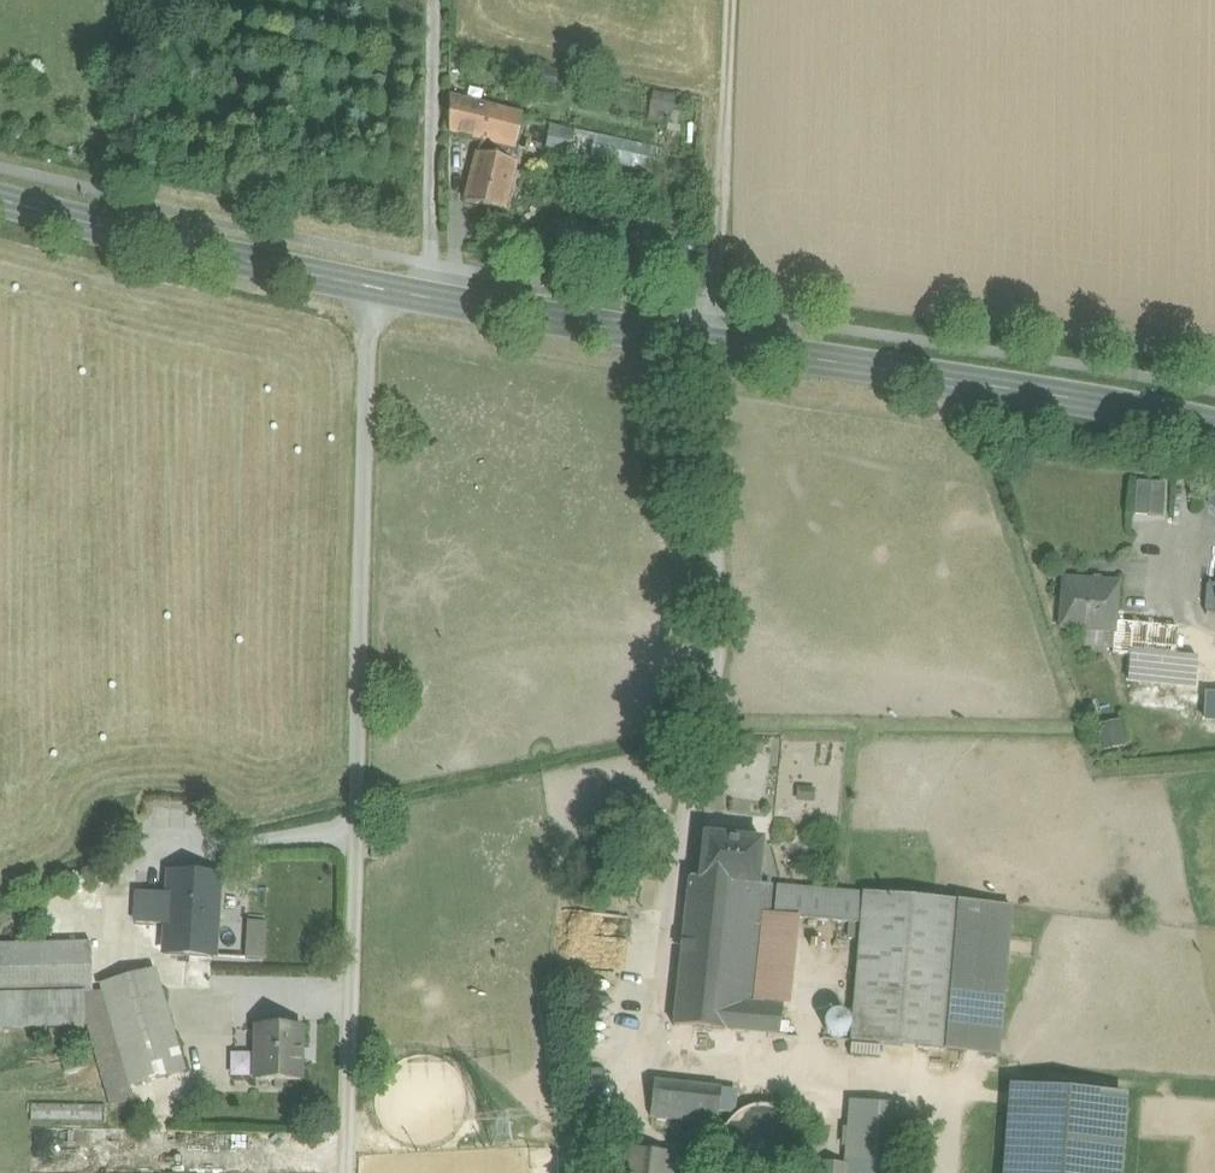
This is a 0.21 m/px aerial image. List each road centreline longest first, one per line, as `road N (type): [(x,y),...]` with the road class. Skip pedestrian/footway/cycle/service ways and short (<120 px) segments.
road 1 (secondary): [(0,201),(369,291),(1214,428)]
road 2 (track): [(369,291),(349,1172)]
road 3 (track): [(713,346),(730,0)]

